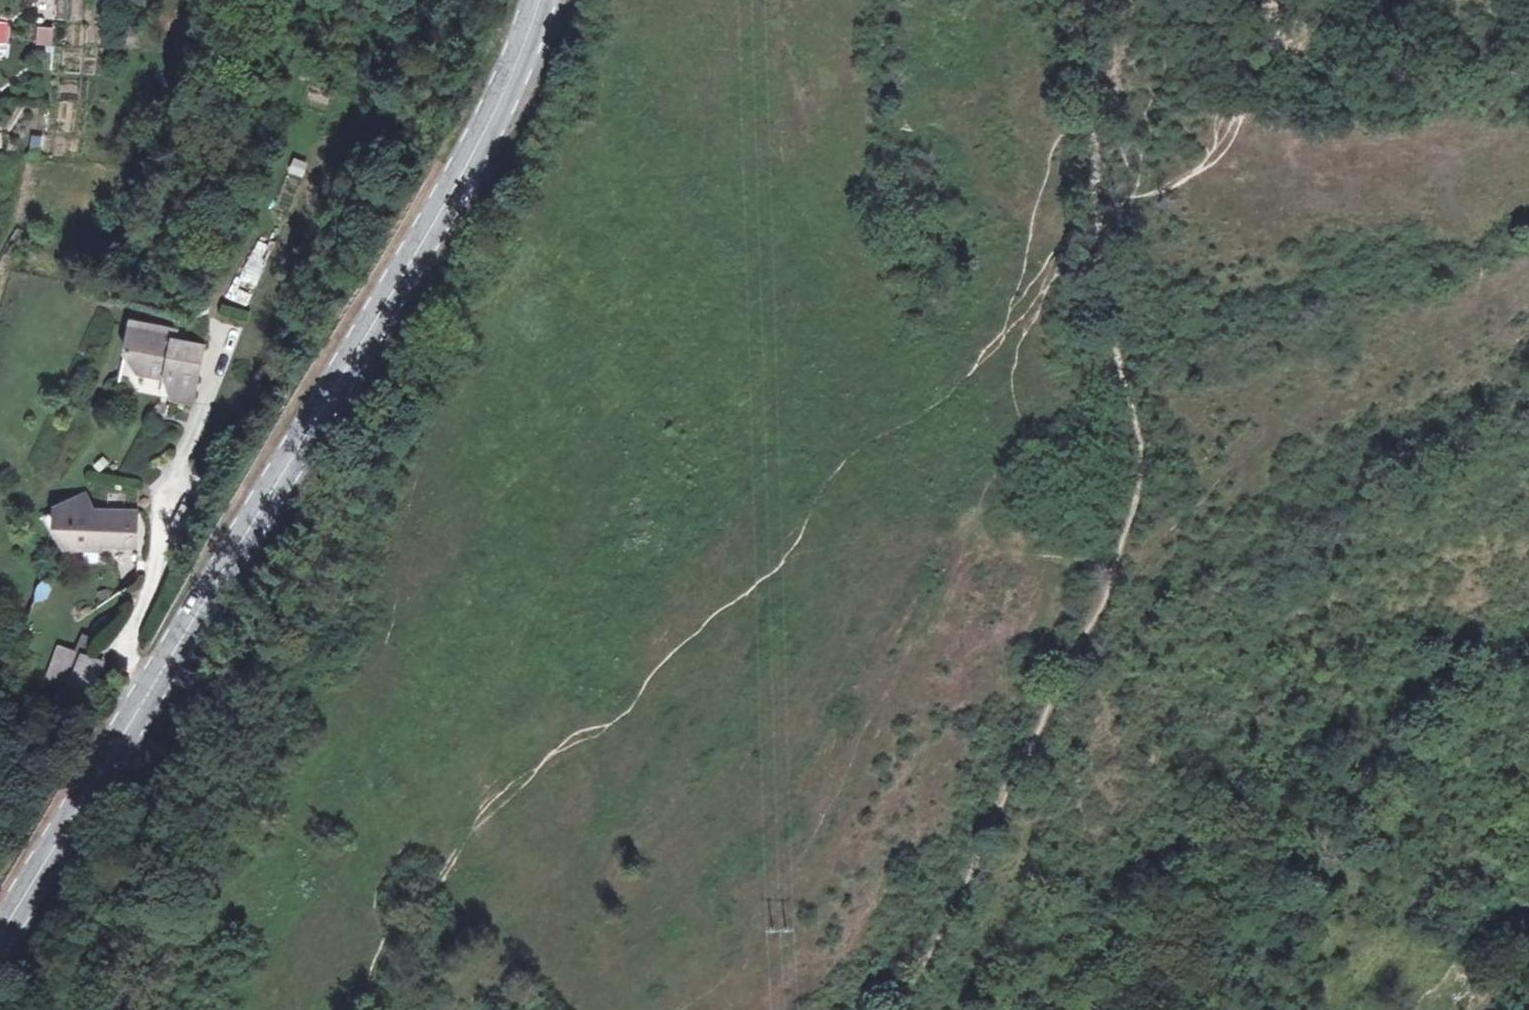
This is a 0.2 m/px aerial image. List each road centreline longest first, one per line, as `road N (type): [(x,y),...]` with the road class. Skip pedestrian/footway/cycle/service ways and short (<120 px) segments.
road 1 (secondary): [(542,0),(497,118),(0,938)]

